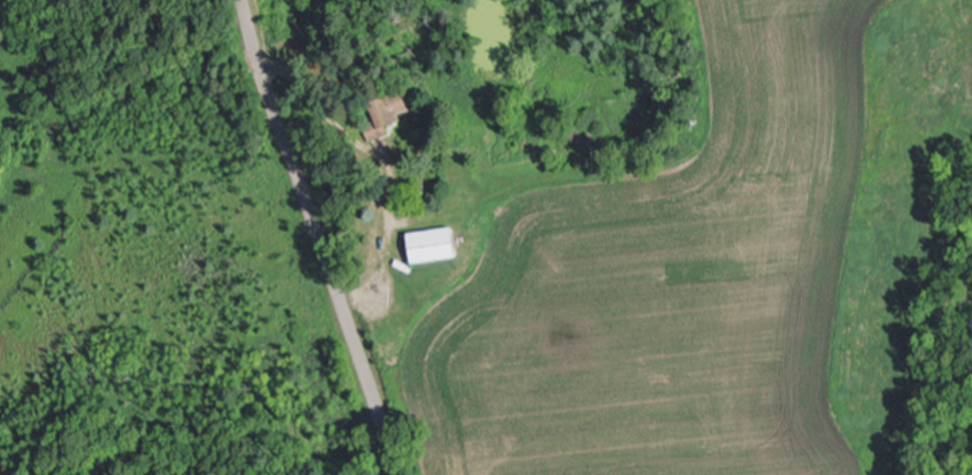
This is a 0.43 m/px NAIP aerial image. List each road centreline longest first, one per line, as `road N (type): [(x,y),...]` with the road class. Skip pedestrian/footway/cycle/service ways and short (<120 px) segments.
road 1 (residential): [(393,474),(240,0)]

